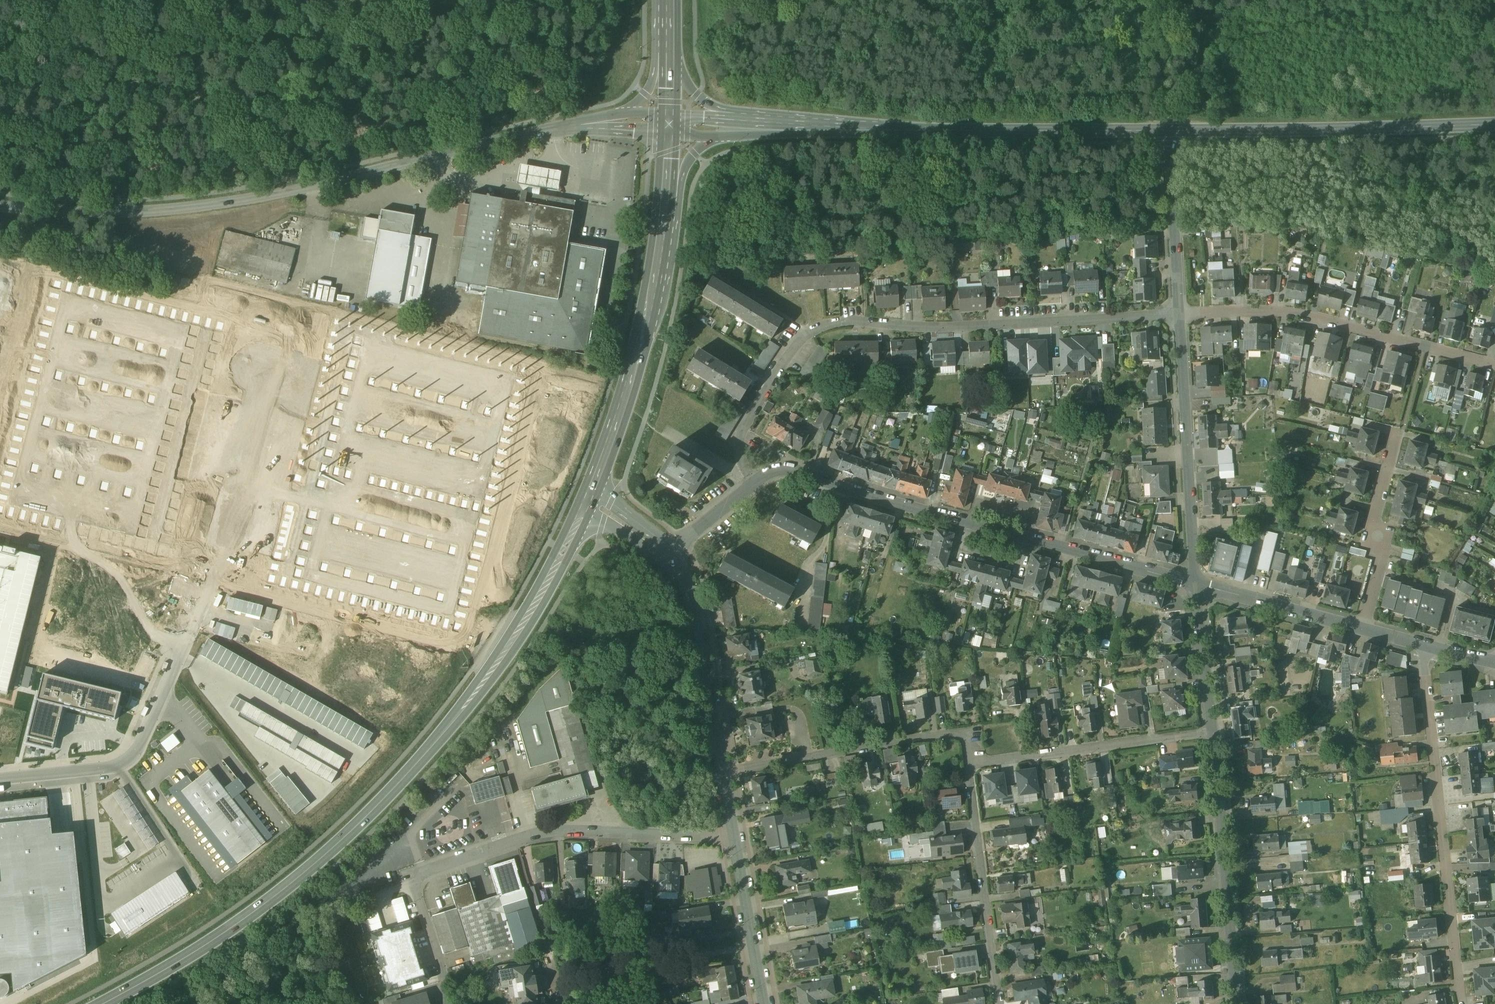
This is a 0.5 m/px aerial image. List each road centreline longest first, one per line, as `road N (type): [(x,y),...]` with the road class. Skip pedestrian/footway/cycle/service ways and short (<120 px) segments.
road 1 (primary): [(102,1003),(240,924),(348,834),(510,648),(582,517)]
road 2 (unclassified): [(626,119),(554,127),(236,201),(63,213),(0,203)]
road 3 (residential): [(758,481),(742,452),(749,420),(790,353),(824,323),(958,327),(1180,314)]
road 4 (residential): [(1195,584),(797,470),(758,481)]
road 5 (secondary): [(728,120),(1171,131)]
road 6 (residential): [(0,779),(109,766),(137,752),(232,534)]
road 7 (residential): [(1426,646),(1460,1003)]
road 8 (secondary): [(1171,131),(1494,124)]
road 9 (residential): [(420,873),(572,830),(736,840)]
road 10 (residential): [(1180,314),(1287,312),(1494,365)]
road 11 (primary): [(593,489),(644,330),(665,185)]
road 12 (residential): [(1212,726),(1239,1003)]
road 13 (residential): [(724,773),(964,726),(972,758)]
road 14 (residential): [(1180,314),(1195,584)]
road 15 (residential): [(972,758),(1003,1003)]
road 16 (residential): [(972,758),(1212,726)]
road 17 (tertiary): [(724,773),(691,594),(671,557)]
road 18 (residential): [(1365,628),(1383,548),(1376,516),(1404,432)]
road 19 (residential): [(1171,131),(1180,314)]
road 20 (residential): [(1365,628),(1195,584)]
road 21 (tertiary): [(764,1003),(736,840)]
road 22 (residential): [(1195,584),(1212,726)]
road 23 (track): [(1144,0),(1171,75),(1171,131)]
road 24 (residential): [(420,873),(449,1003)]

